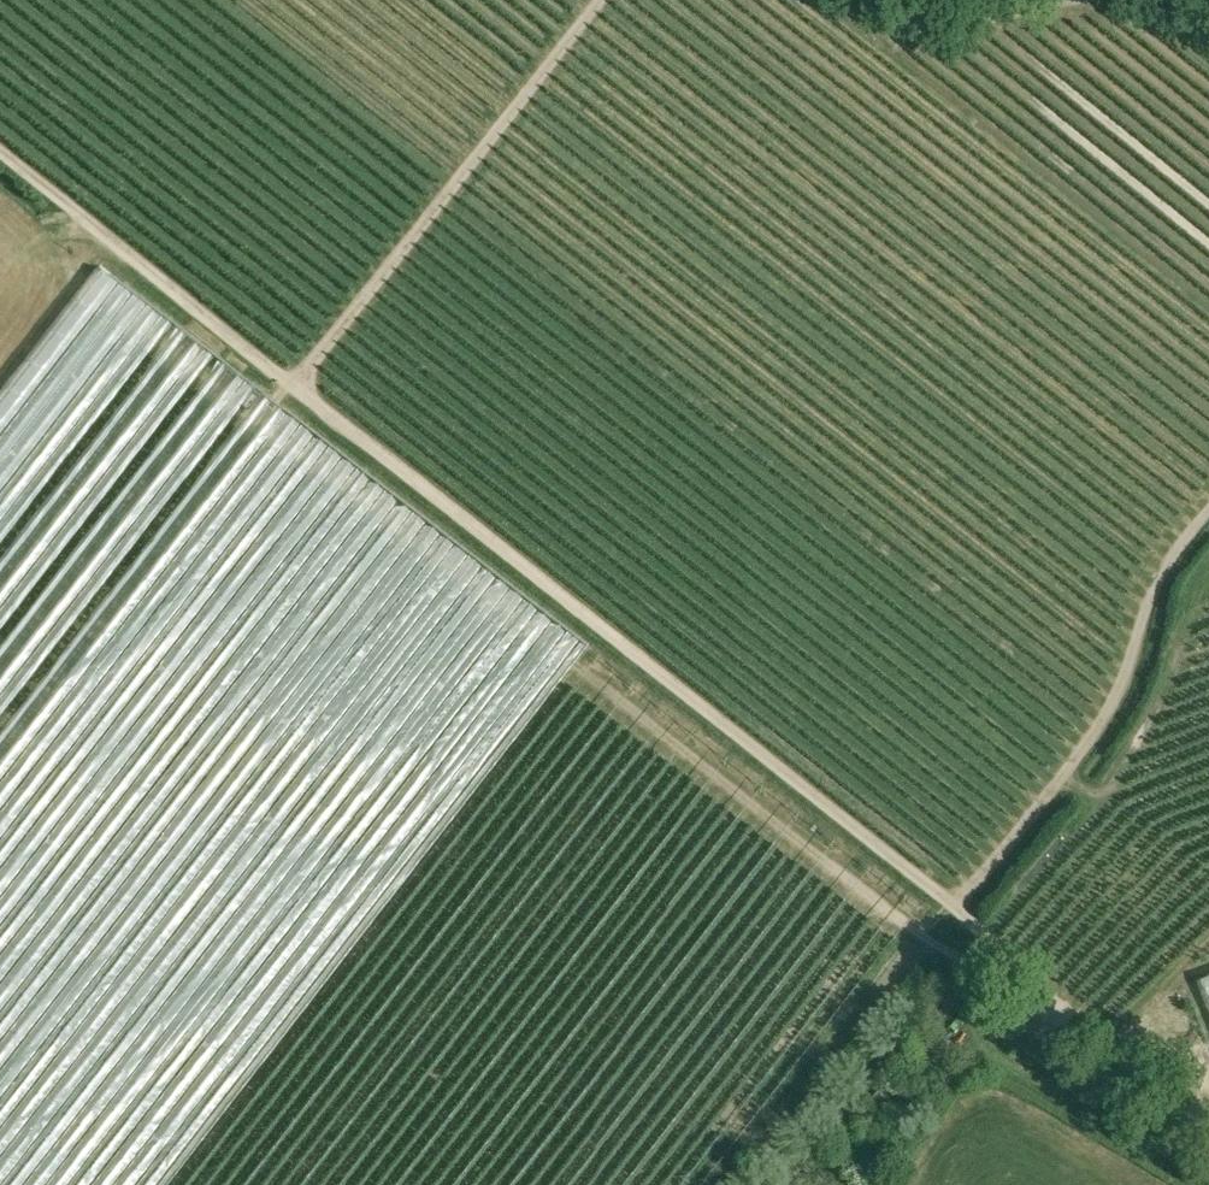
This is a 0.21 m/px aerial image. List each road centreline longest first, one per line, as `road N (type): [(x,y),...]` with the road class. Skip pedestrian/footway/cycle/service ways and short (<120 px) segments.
road 1 (track): [(1208,1122),(954,904),(0,162)]
road 2 (track): [(603,0),(288,391)]
road 3 (track): [(1208,509),(1166,569),(1098,725),(954,904)]
road 4 (track): [(1061,774),(1092,791),(1114,784),(1169,683),(1195,591),(1208,574)]
road 5 (track): [(859,0),(884,20),(926,26),(1074,0)]

